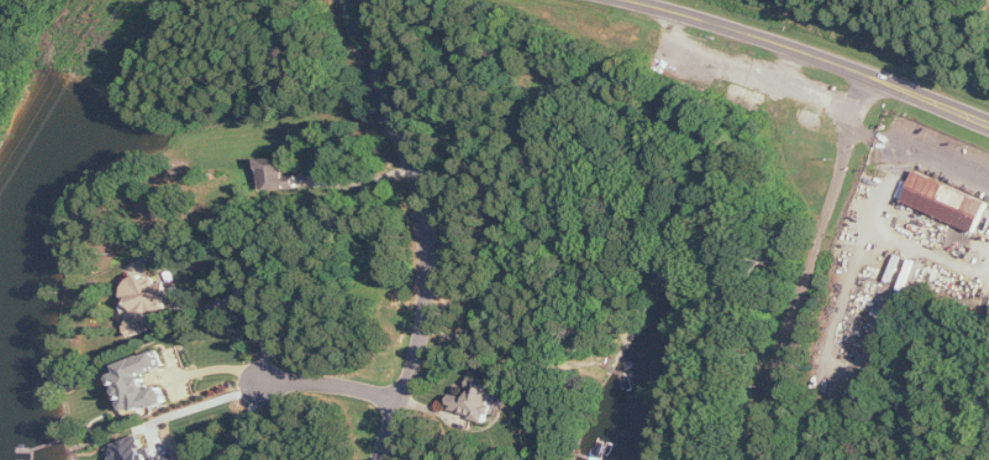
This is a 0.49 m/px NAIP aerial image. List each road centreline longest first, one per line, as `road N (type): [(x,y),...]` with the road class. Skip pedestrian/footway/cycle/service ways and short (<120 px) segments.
road 1 (residential): [(378,67),(417,172),(429,272),(417,364),(381,459)]
road 2 (residential): [(763,459),(785,348),(876,82)]
road 3 (primary): [(631,0),(767,39),(988,126)]
road 4 (residential): [(405,401),(343,386),(265,384)]

